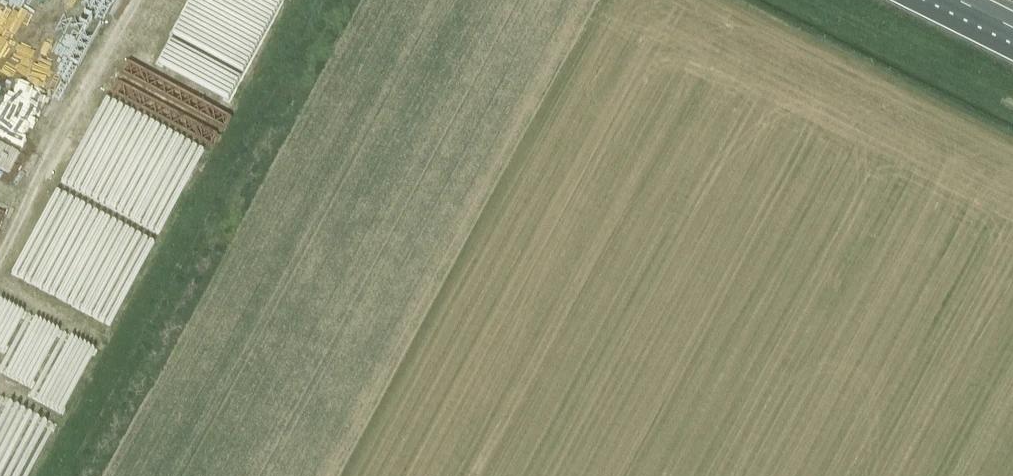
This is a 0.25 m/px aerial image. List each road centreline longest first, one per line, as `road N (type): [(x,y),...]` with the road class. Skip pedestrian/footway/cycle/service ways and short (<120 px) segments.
road 1 (motorway): [(811,0),(1012,92)]

